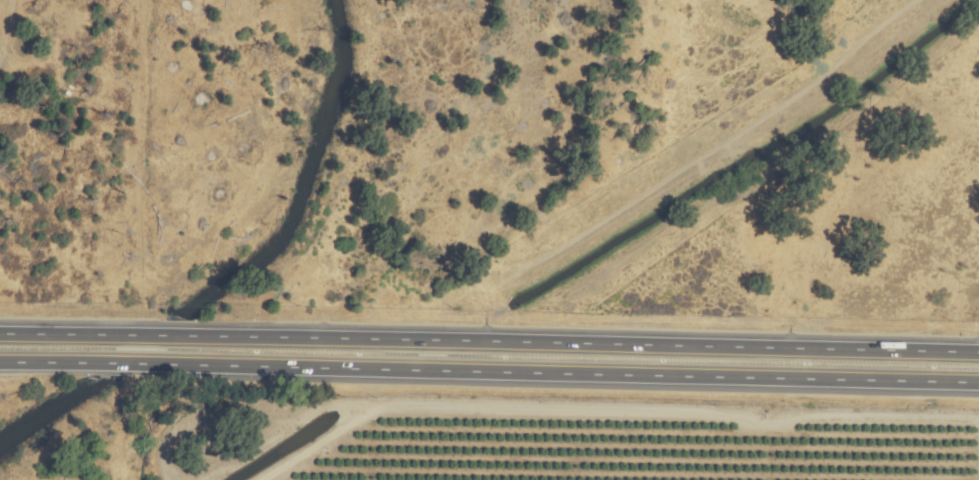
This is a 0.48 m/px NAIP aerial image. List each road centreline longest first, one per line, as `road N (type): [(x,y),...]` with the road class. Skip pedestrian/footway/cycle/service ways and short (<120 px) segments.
road 1 (motorway): [(0,363),(978,384)]
road 2 (motorway): [(978,353),(0,334)]

